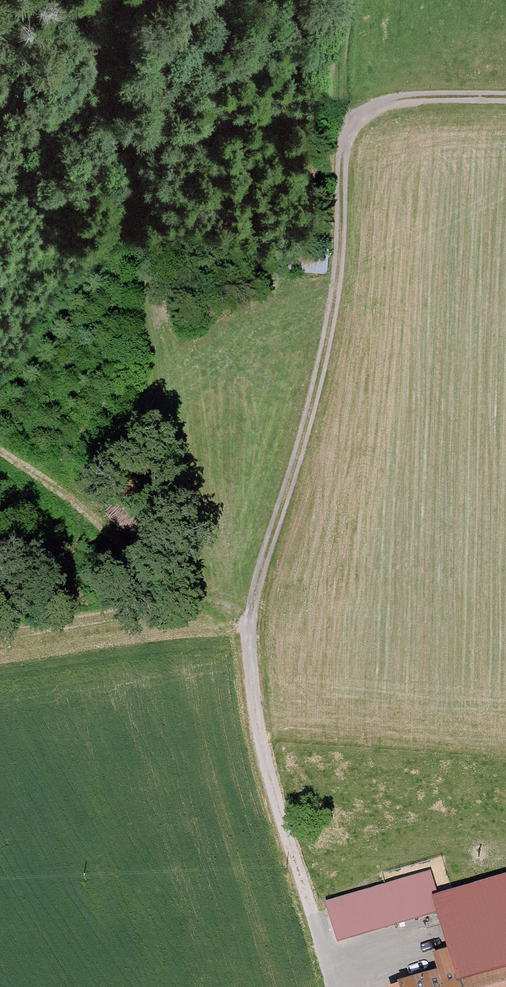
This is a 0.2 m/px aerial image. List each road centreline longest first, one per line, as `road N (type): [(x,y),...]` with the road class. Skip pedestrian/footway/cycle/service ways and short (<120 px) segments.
road 1 (track): [(505,102),(401,102),(358,116),(346,138),(324,351),(250,643),(272,791),(314,930)]
road 2 (track): [(253,619),(209,599),(186,600),(0,631)]

